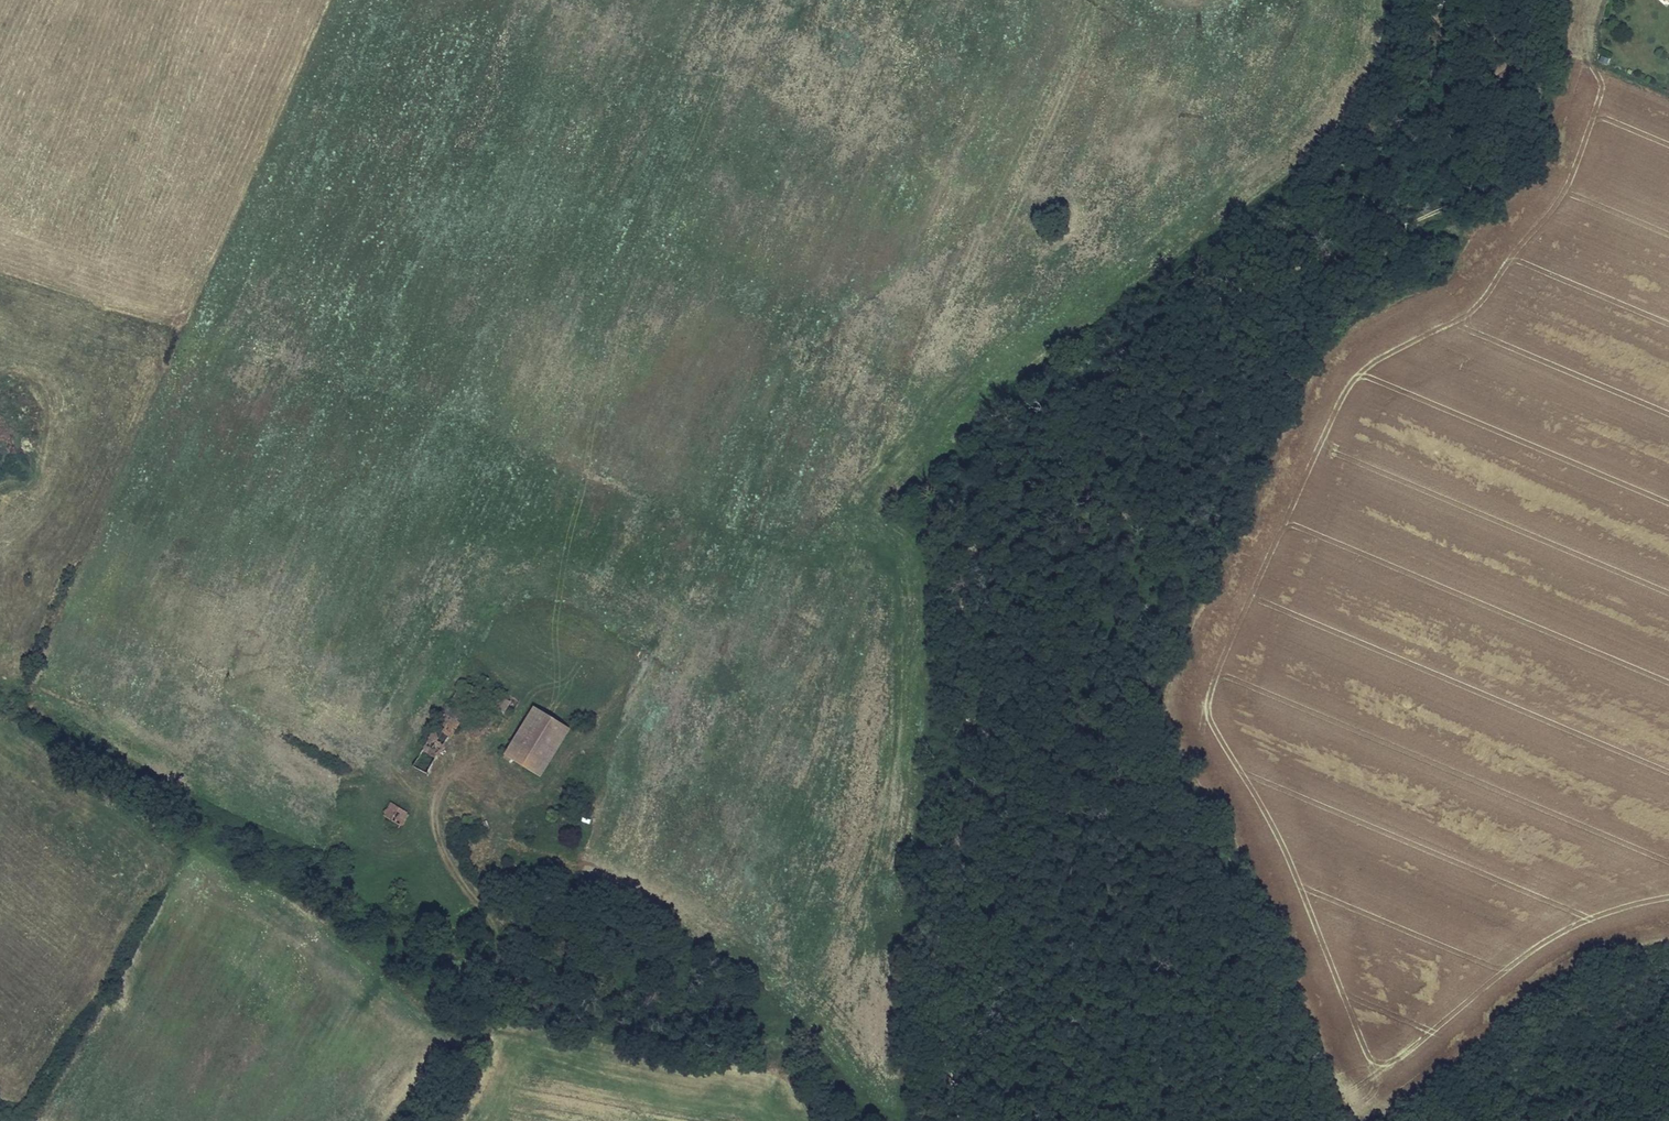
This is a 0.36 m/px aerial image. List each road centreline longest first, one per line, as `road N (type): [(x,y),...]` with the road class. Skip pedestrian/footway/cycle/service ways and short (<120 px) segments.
road 1 (track): [(964,1120),(941,1028),(937,932),(965,821),(972,752),(968,582),(990,496),(1021,448),(1176,327),(1214,304),(1484,192),(1516,162),(1529,132),(1556,0)]

